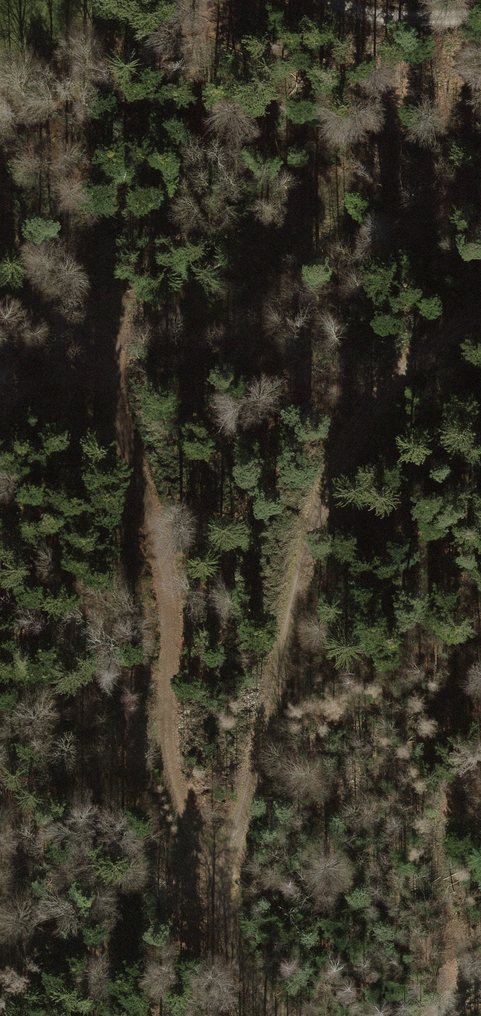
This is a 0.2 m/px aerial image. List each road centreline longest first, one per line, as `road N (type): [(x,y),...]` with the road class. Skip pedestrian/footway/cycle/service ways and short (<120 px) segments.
road 1 (track): [(278,1015),(257,999),(234,957),(220,901),(276,722),(317,520),(357,432),(408,365),(480,316)]
road 2 (track): [(220,901),(181,808),(163,723),(175,604),(112,406),(109,330)]
road 3 (track): [(337,0),(372,17),(480,17)]

